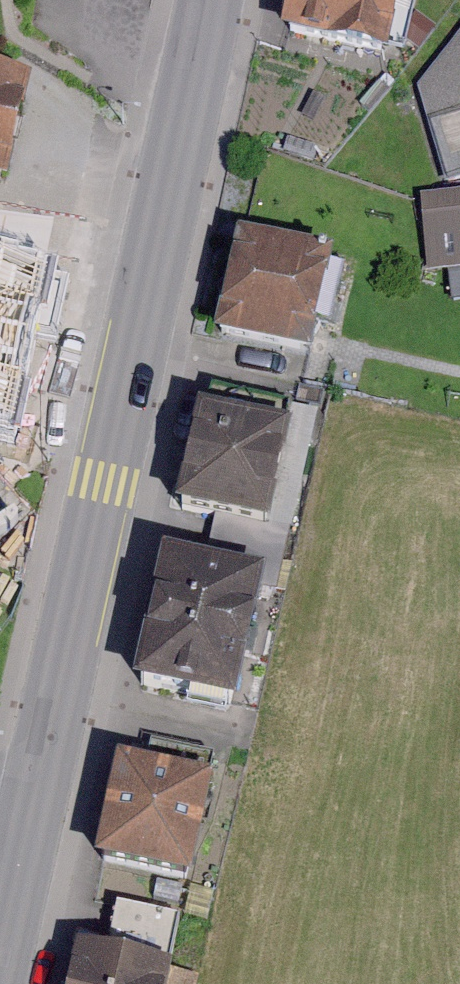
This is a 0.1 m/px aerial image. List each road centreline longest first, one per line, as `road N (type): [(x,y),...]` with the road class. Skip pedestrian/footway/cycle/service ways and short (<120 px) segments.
road 1 (secondary): [(208,0),(28,806)]
road 2 (secondary): [(28,806),(0,939)]

